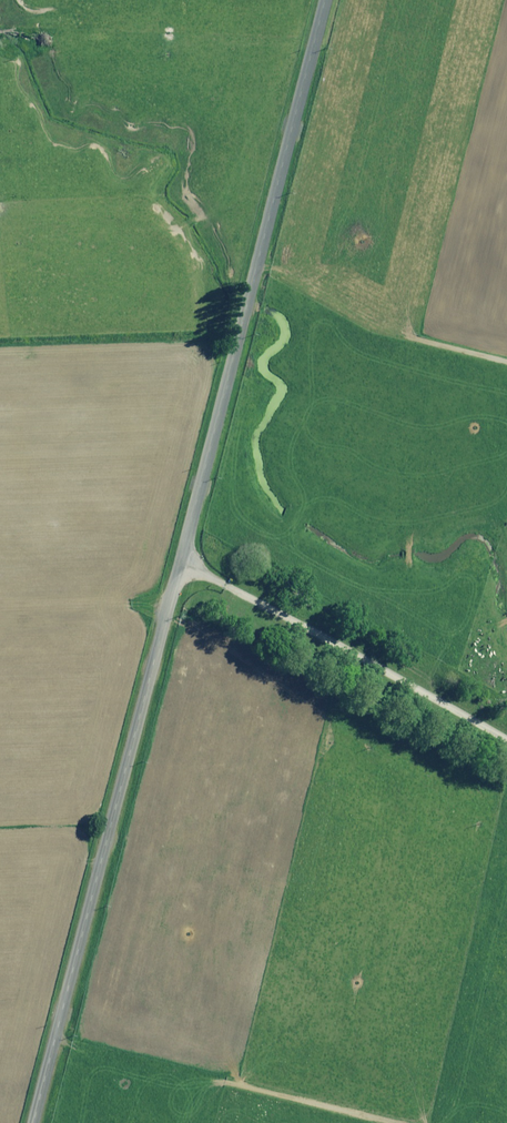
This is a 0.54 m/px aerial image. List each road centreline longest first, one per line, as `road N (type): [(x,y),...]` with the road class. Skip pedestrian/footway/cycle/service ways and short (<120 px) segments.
road 1 (unclassified): [(326,0),(34,1122)]
road 2 (track): [(183,554),(506,731)]
road 3 (track): [(506,363),(384,330),(257,261)]
road 4 (track): [(408,1122),(219,1073)]

